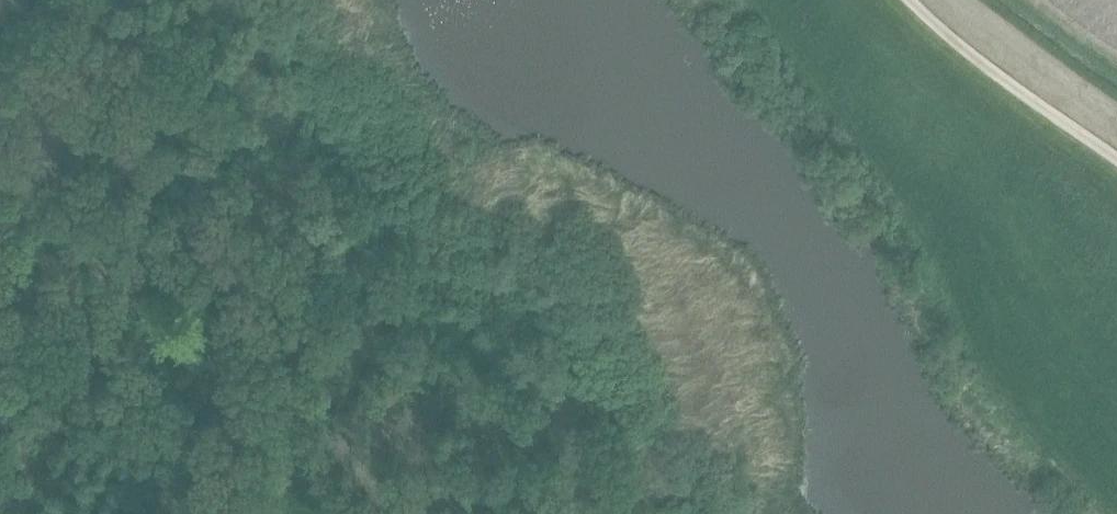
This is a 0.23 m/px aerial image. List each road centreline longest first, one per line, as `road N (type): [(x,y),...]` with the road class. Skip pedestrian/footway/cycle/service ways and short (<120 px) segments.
road 1 (track): [(1116,172),(897,0)]

